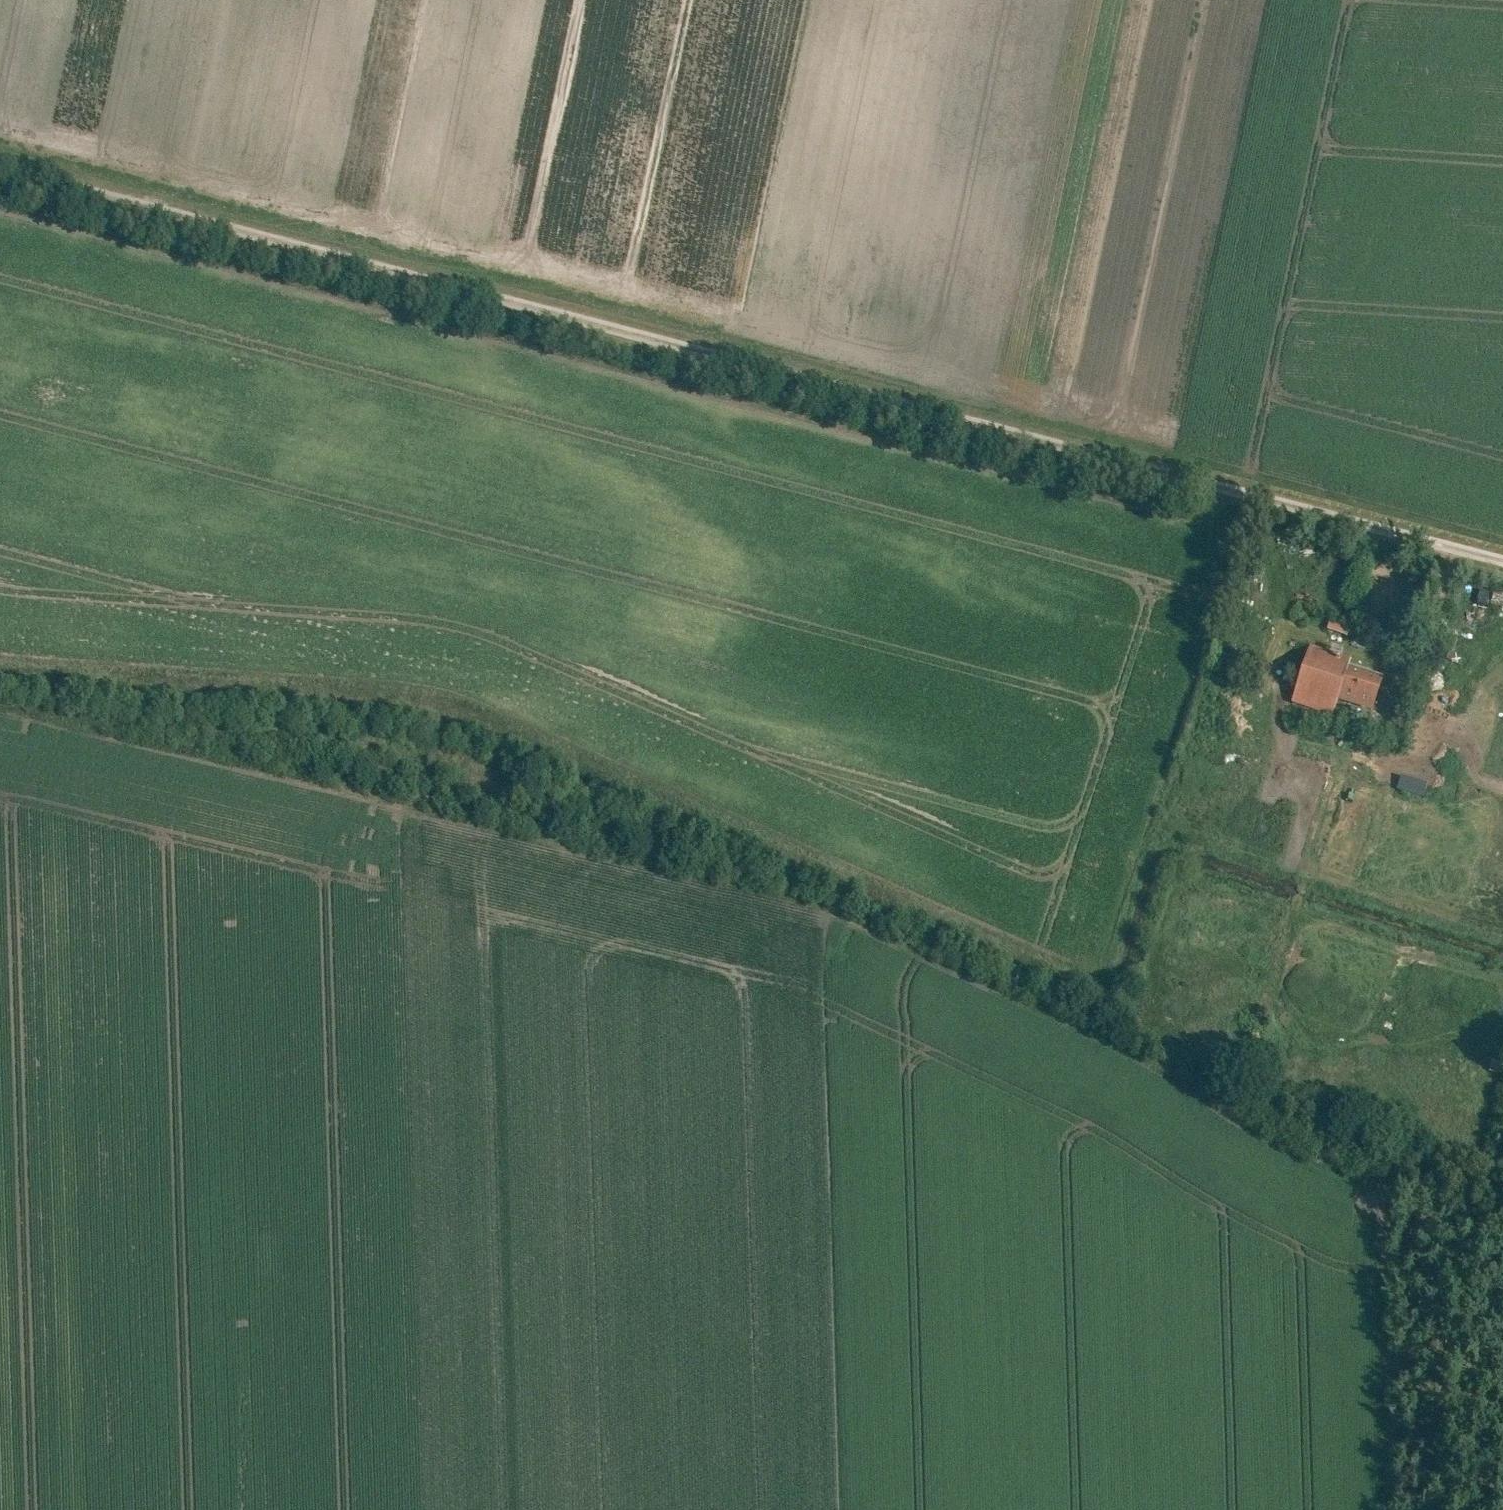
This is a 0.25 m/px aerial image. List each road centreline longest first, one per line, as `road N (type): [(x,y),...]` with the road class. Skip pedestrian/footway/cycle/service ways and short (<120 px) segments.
road 1 (track): [(1502,558),(0,166)]

